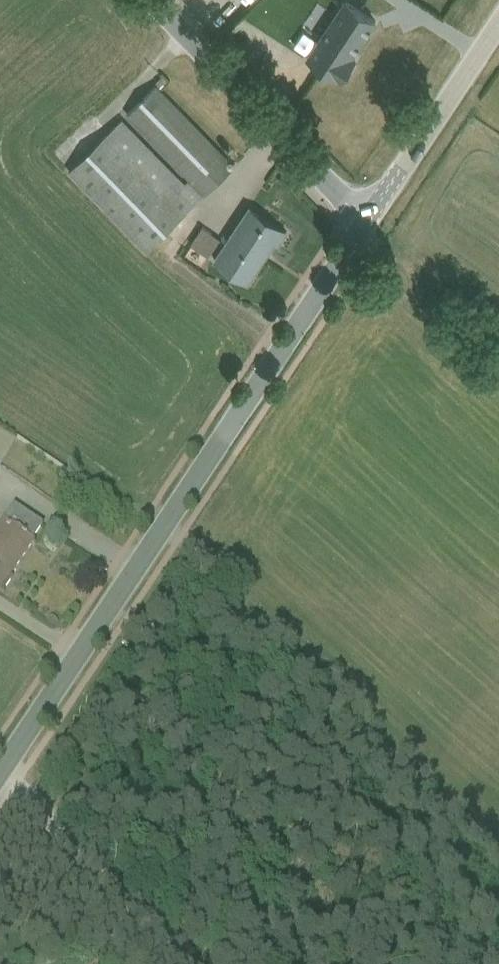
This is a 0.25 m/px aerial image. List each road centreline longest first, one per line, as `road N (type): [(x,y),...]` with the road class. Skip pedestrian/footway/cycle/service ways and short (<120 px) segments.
road 1 (tertiary): [(365,217),(0,768)]
road 2 (tertiary): [(365,217),(157,0)]
road 3 (track): [(0,775),(188,963)]
road 4 (tertiary): [(498,17),(365,217)]

